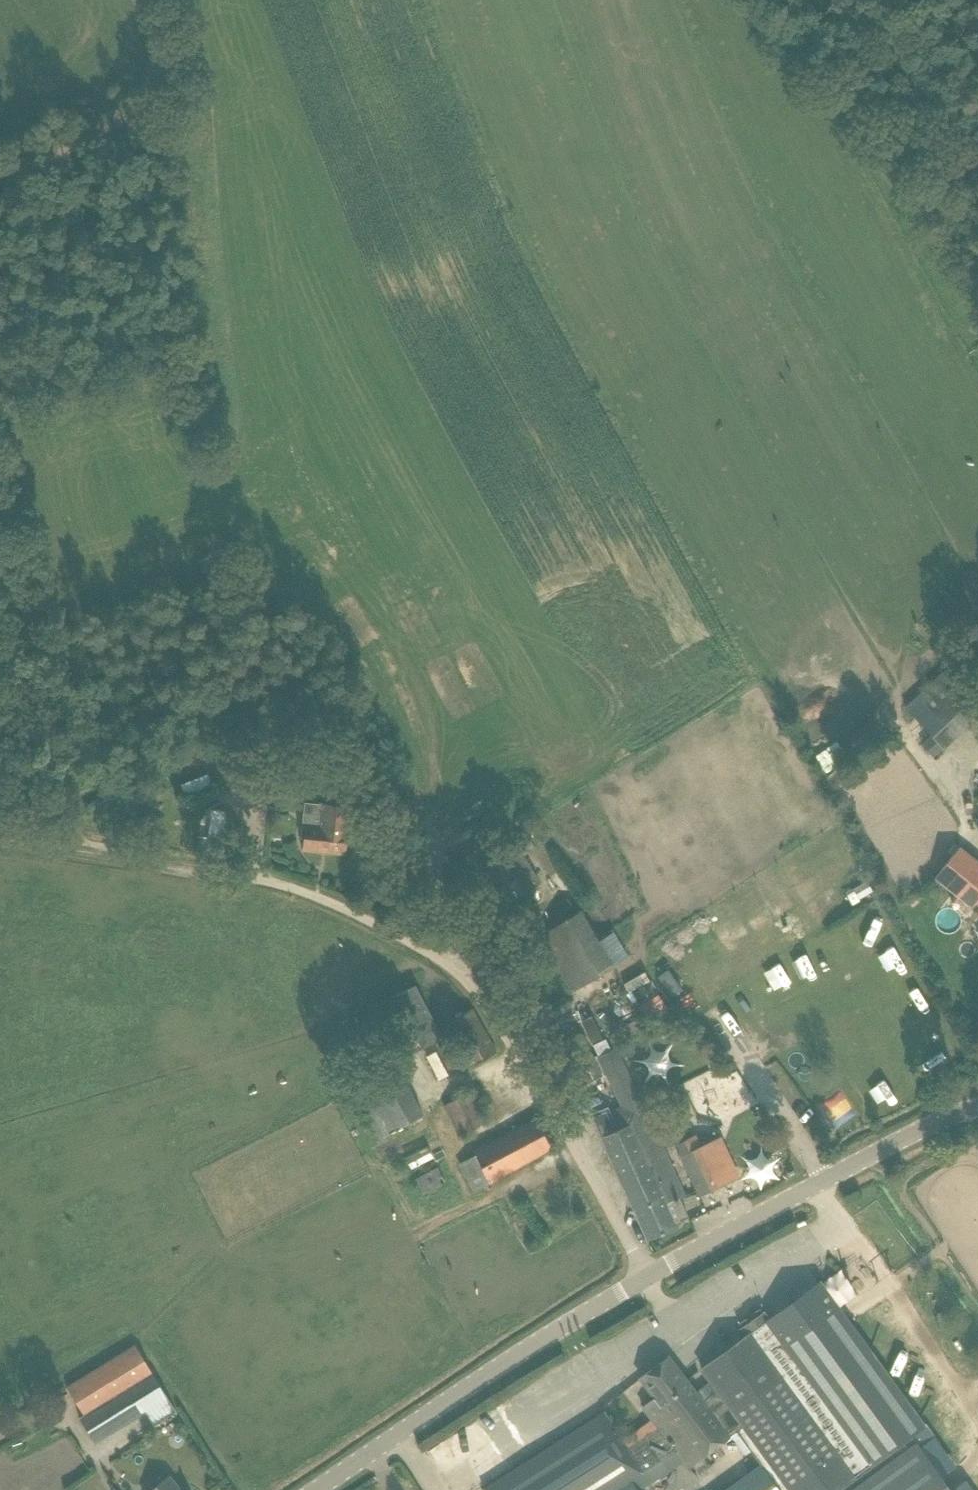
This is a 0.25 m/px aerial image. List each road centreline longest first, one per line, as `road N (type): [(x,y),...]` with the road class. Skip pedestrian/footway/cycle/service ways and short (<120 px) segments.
road 1 (residential): [(651,1276),(513,1044),(457,971),(336,904),(236,872)]
road 2 (unclassified): [(323,1489),(651,1276)]
road 3 (unclassified): [(651,1276),(885,1146),(977,1112)]
road 4 (track): [(138,0),(155,55),(146,88),(131,105),(0,172)]
road 5 (track): [(236,872),(0,828)]

